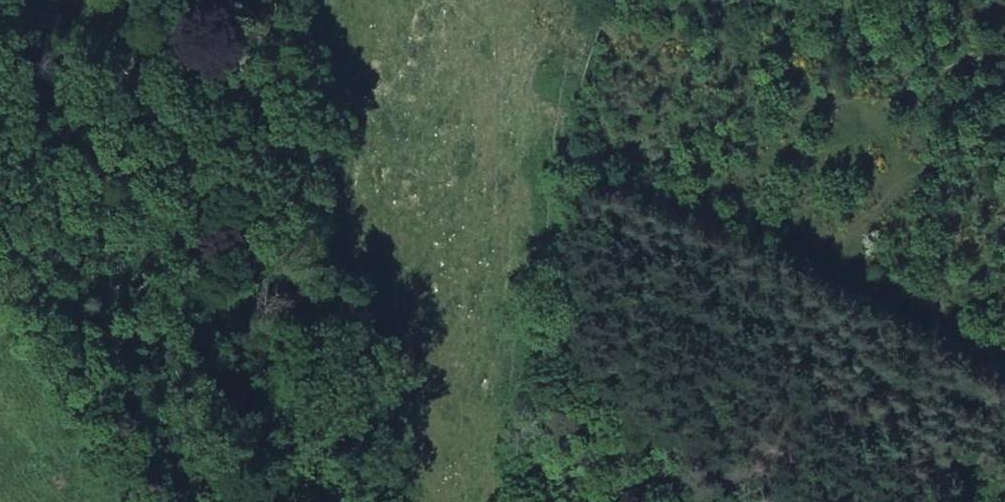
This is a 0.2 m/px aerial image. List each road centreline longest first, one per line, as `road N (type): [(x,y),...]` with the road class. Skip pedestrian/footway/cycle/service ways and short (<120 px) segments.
road 1 (track): [(538,501),(597,0)]

